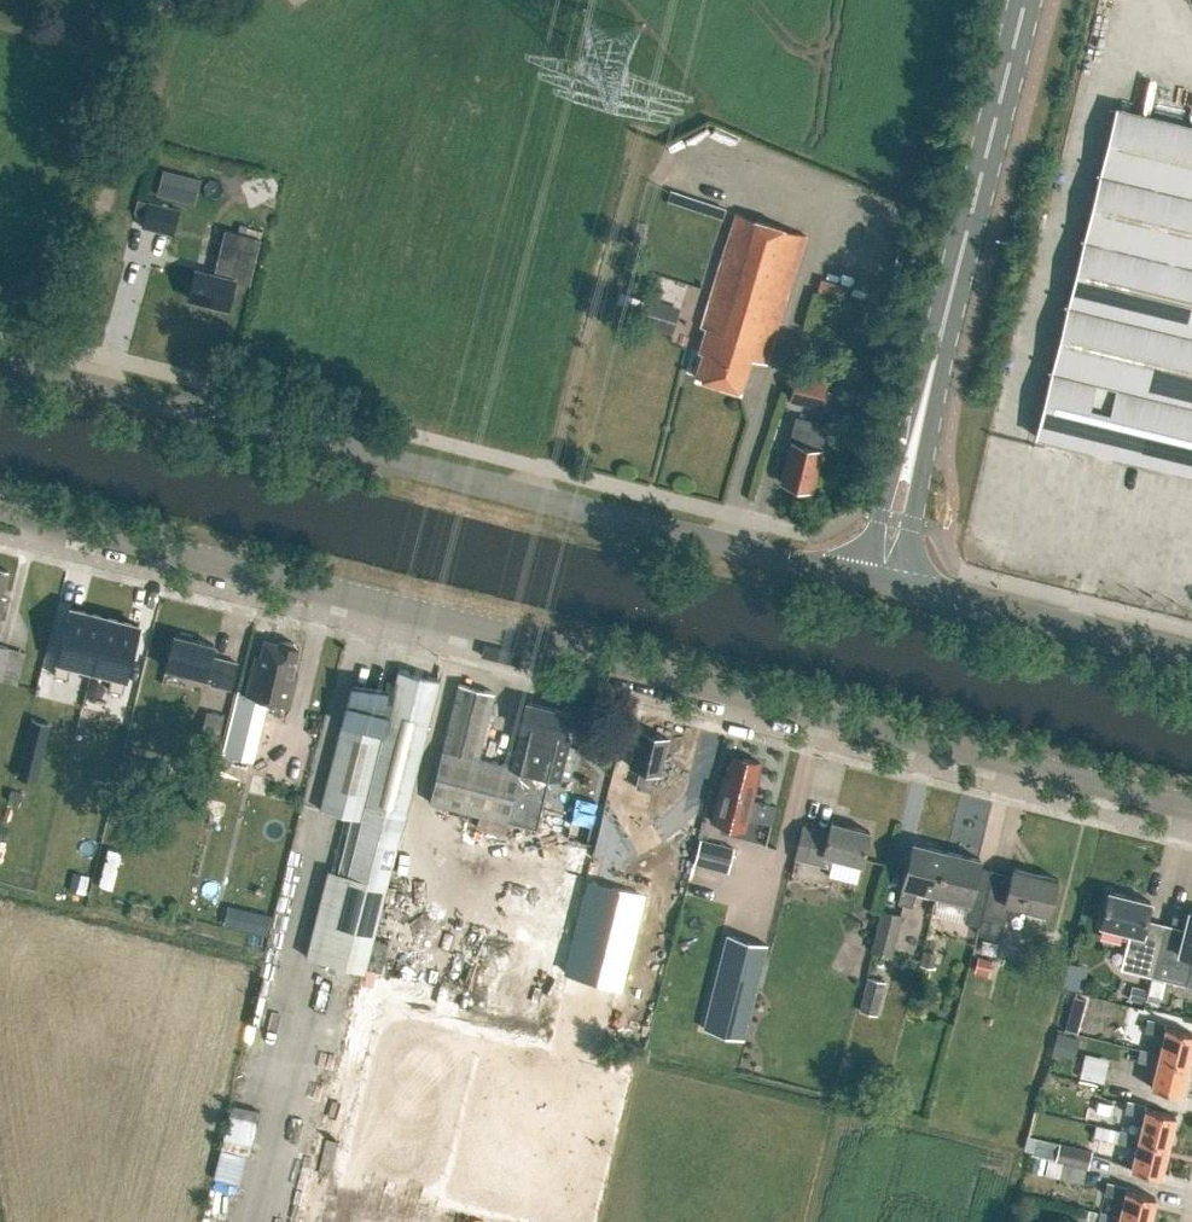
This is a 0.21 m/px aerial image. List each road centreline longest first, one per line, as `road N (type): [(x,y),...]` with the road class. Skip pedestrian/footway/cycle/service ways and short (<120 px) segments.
road 1 (secondary): [(1191,809),(0,503)]
road 2 (unclassified): [(875,582),(0,363)]
road 3 (tertiary): [(875,582),(1022,0)]
road 4 (tertiary): [(1191,660),(875,582)]

